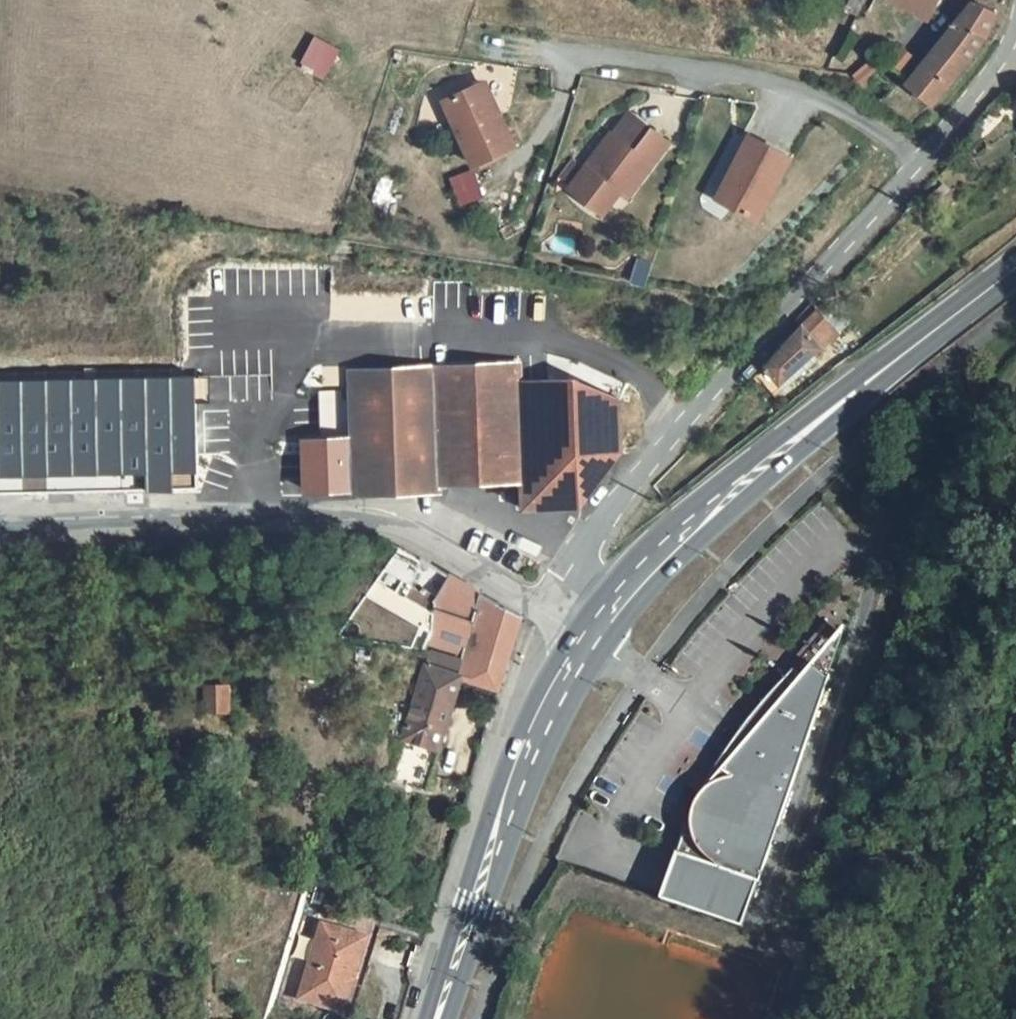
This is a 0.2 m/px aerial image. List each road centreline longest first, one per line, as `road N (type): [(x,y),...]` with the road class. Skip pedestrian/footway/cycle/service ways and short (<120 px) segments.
road 1 (unclassified): [(549,609),(598,526),(680,422),(918,162)]
road 2 (unclassified): [(5,536),(354,525),(403,531),(549,609)]
road 3 (primary): [(1015,267),(708,511),(595,633)]
road 4 (primary): [(595,633),(537,738),(438,1018)]
road 5 (residential): [(526,51),(796,89),(918,162)]
road 6 (unclassified): [(918,162),(984,81),(1015,20)]

